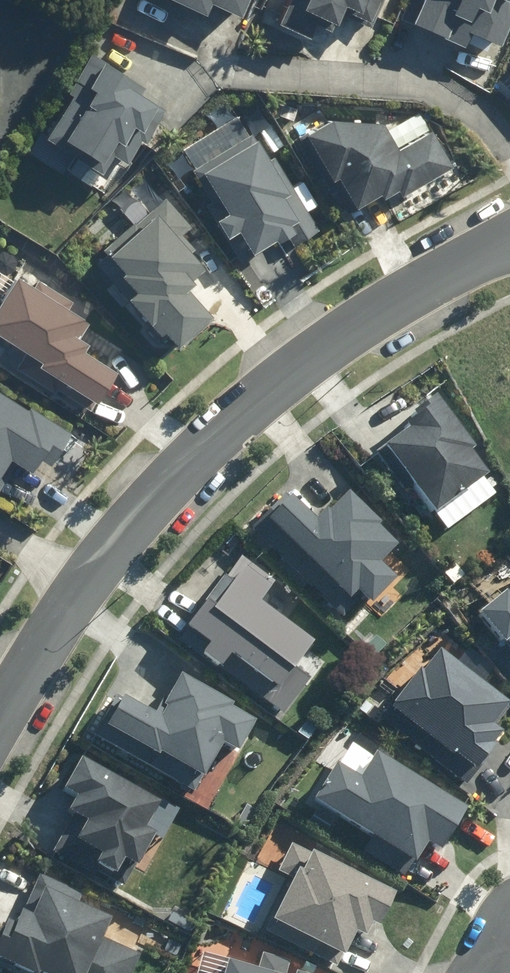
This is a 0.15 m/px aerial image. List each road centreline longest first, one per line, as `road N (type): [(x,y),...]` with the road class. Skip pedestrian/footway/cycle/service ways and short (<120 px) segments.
road 1 (residential): [(509,238),(300,365),(208,442),(107,544),(0,701)]

